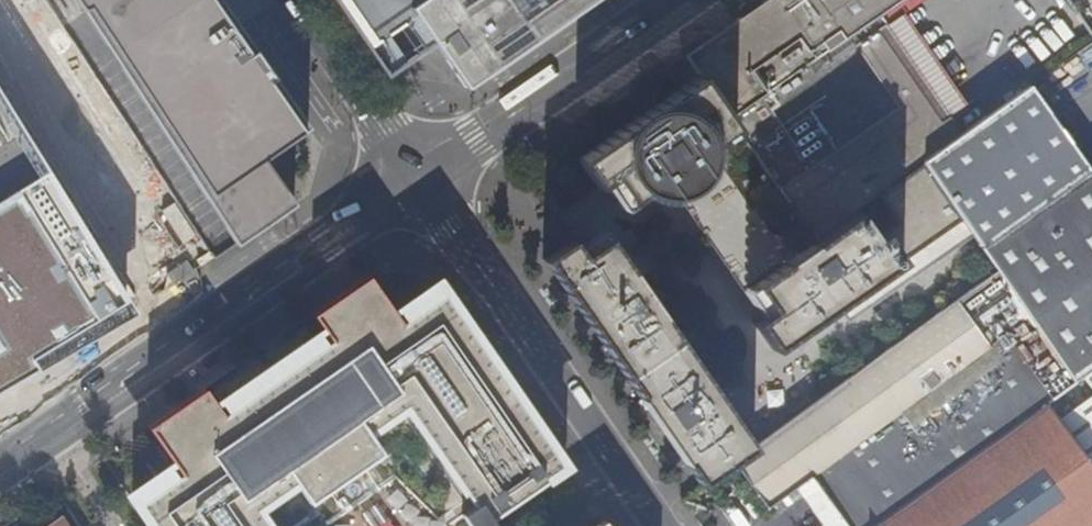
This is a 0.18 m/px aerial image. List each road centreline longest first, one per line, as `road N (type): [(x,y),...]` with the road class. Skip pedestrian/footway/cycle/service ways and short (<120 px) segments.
road 1 (secondary): [(0,480),(420,191)]
road 2 (residential): [(659,525),(420,191)]
road 3 (secondary): [(420,191),(477,139),(683,0)]
road 4 (unclassified): [(420,191),(292,0)]

